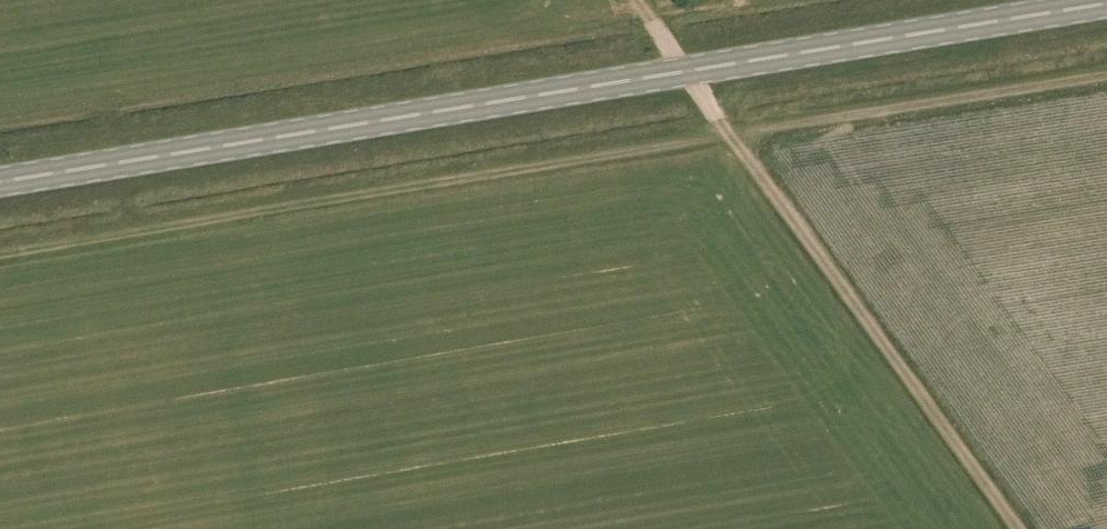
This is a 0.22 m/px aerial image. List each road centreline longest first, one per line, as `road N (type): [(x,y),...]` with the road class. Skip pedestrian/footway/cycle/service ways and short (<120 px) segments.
road 1 (primary): [(0,184),(1106,6)]
road 2 (track): [(0,255),(734,136)]
road 3 (track): [(1019,528),(734,136)]
road 4 (track): [(734,136),(1106,77)]
road 5 (track): [(734,136),(638,0)]

